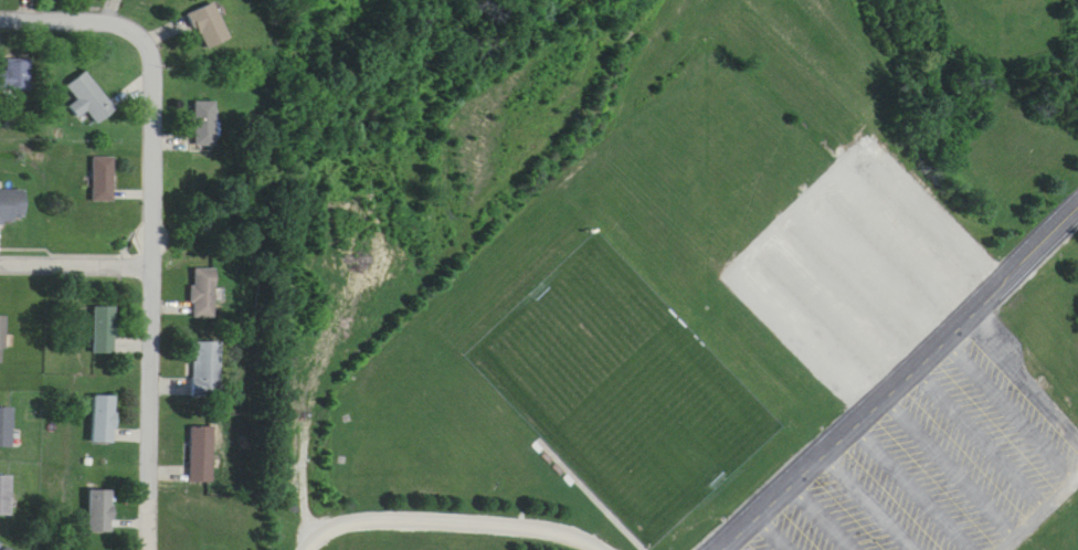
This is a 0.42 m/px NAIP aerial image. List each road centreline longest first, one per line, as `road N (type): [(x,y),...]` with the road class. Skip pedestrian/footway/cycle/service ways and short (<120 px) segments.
road 1 (residential): [(154,549),(151,50),(127,14),(0,6)]
road 2 (residential): [(0,250),(154,253)]

